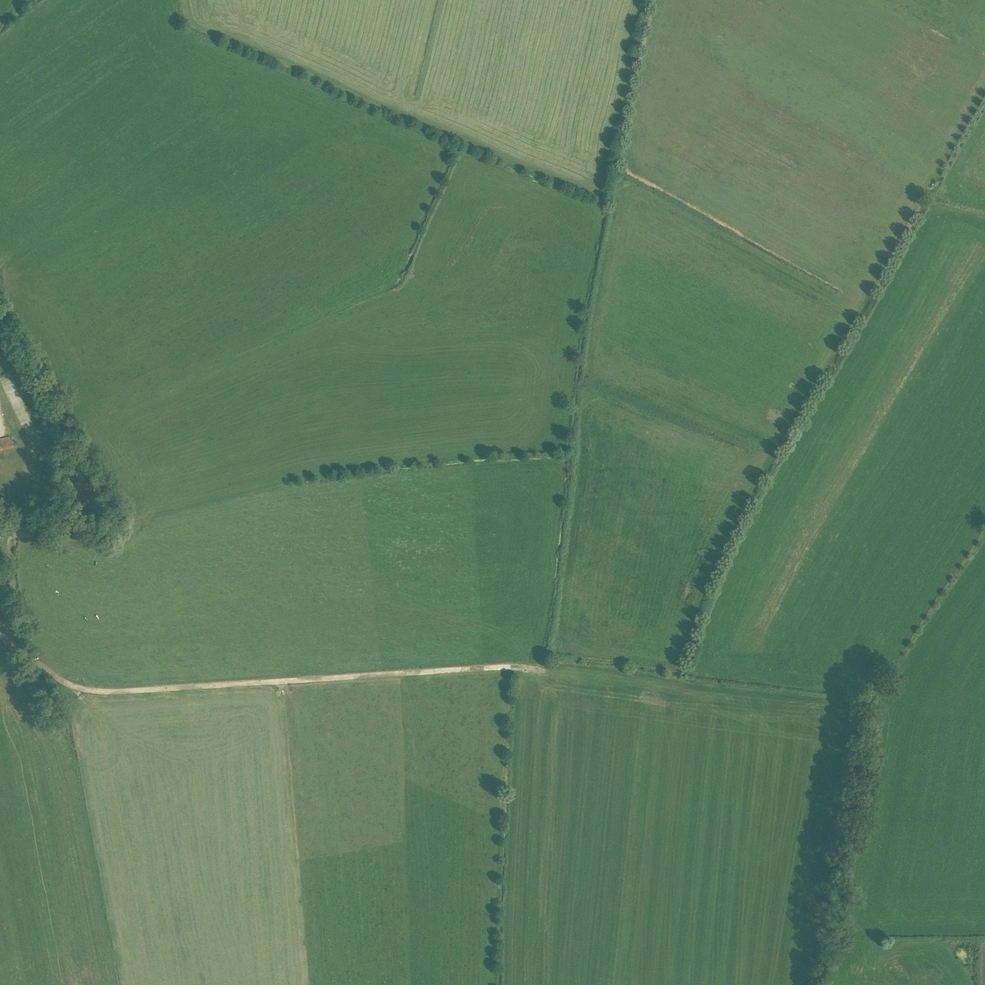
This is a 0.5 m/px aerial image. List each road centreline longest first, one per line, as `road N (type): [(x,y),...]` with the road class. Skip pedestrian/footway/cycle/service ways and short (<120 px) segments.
road 1 (track): [(0,530),(40,528),(69,448),(0,331)]

